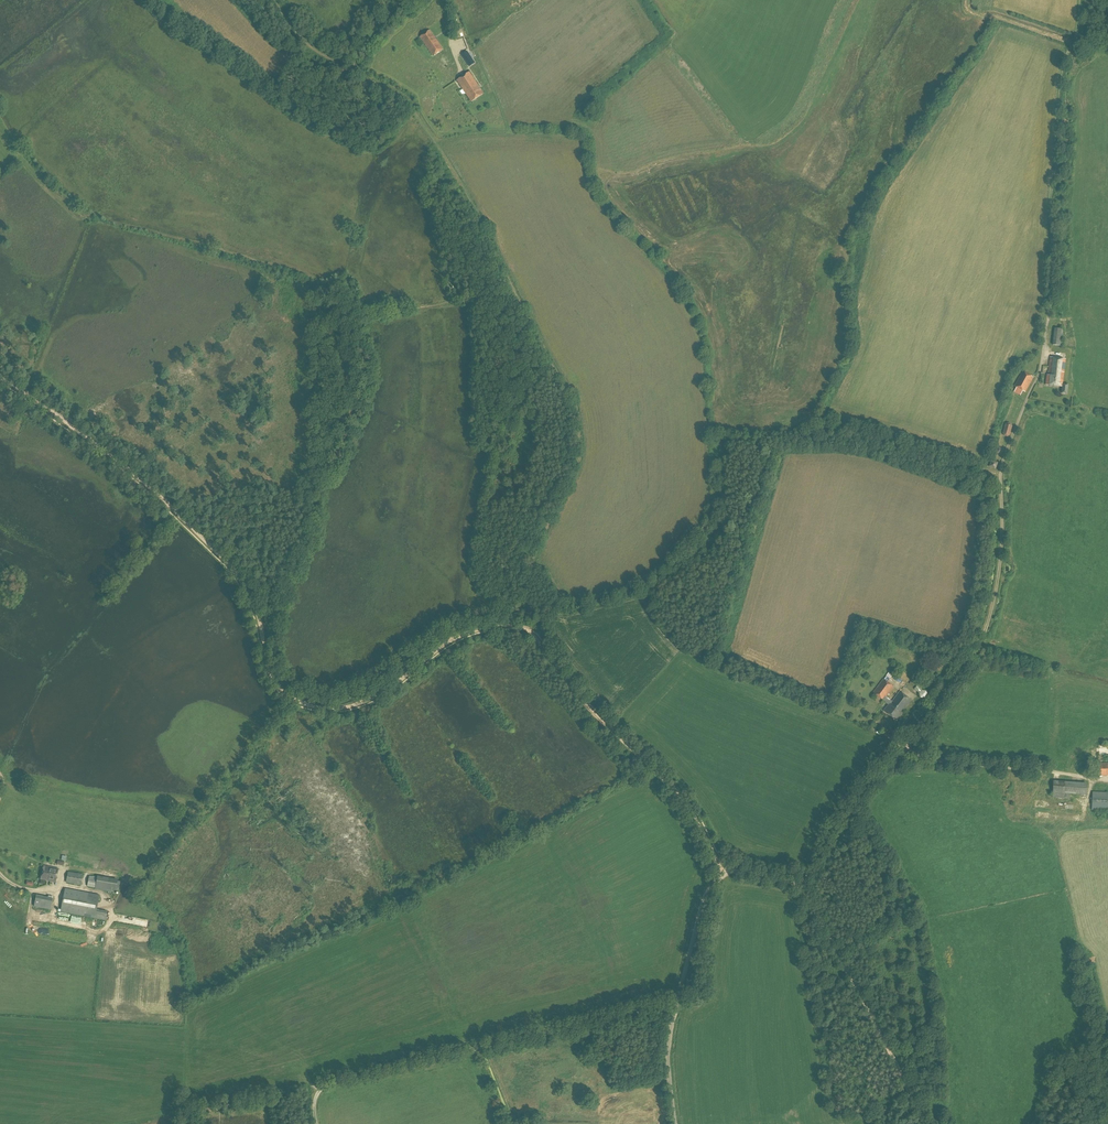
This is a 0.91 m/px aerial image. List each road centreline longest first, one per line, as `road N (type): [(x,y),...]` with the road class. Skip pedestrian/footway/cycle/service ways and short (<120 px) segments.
road 1 (track): [(727,871),(677,793),(577,694),(531,632),(471,632),(368,701),(330,709),(299,702),(275,681),(254,605)]
road 2 (track): [(1000,476),(1040,370),(1061,96),(1080,0)]
road 3 (unclassified): [(317,1123),(315,1089),(676,1002)]
road 4 (track): [(254,605),(203,538),(76,427),(0,378)]
road 5 (track): [(907,750),(976,648),(991,610),(1000,476)]
road 6 (track): [(925,1123),(799,881)]
road 7 (track): [(907,750),(1107,782)]
road 8 (track): [(799,881),(831,850),(870,783),(907,750)]
road 9 (unclassified): [(676,1002),(707,895),(727,871)]
road 10 (track): [(1072,49),(967,14),(966,0)]
road 11 (unclassified): [(675,1123),(668,1062),(676,1002)]

